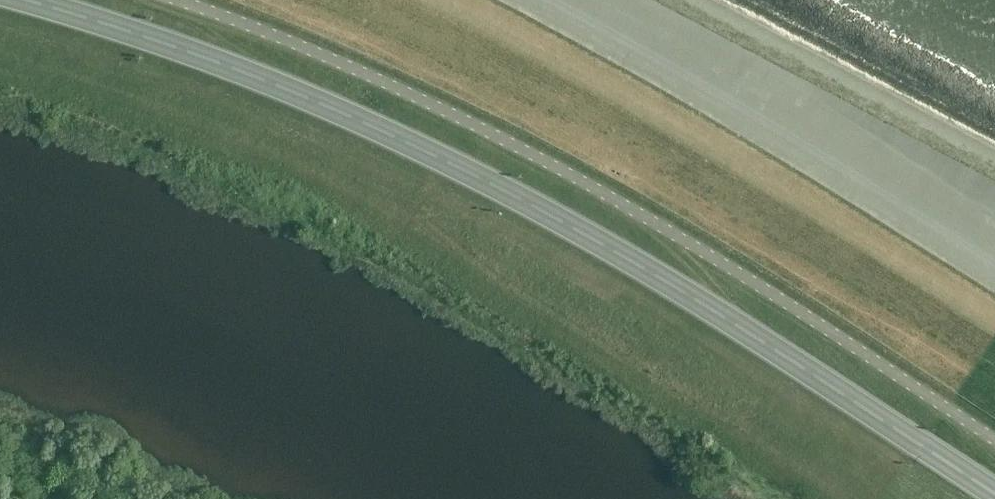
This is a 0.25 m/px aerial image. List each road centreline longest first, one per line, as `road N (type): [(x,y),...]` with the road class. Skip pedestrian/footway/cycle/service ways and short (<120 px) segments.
road 1 (trunk): [(994,494),(664,278),(449,161),(291,88),(34,0)]
road 2 (unclassified): [(174,0),(361,70),(616,200),(994,444)]

